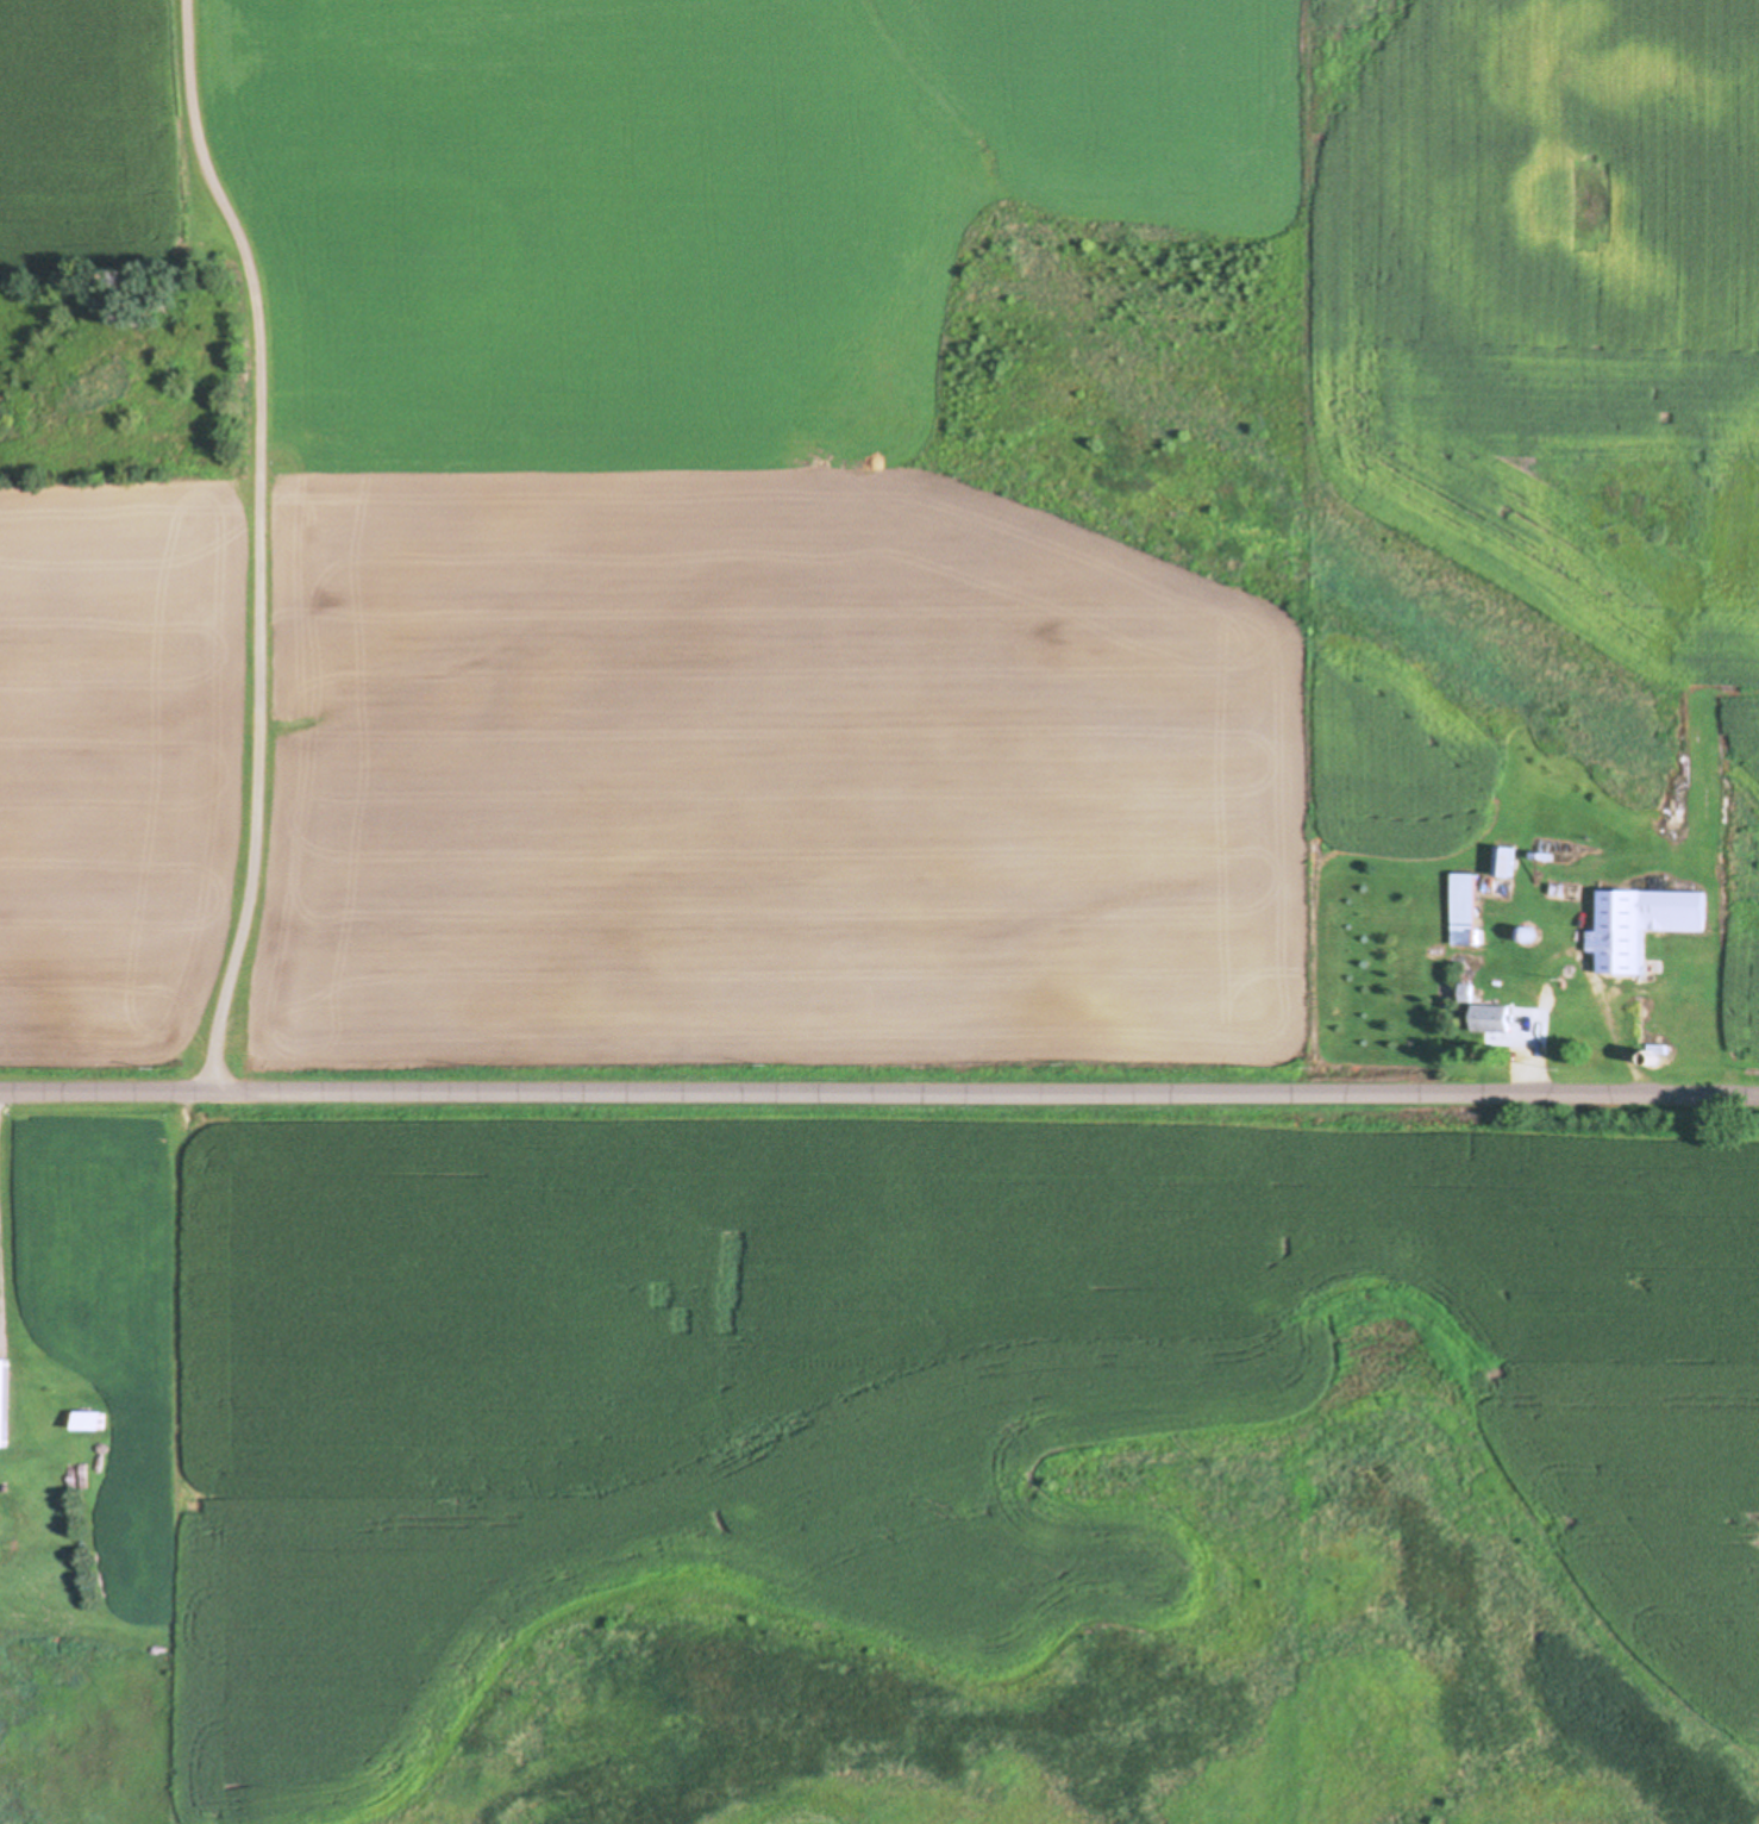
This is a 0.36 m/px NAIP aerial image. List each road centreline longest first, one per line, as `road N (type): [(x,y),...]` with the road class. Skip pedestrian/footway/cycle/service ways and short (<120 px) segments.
road 1 (residential): [(1758,1094),(0,1097)]

